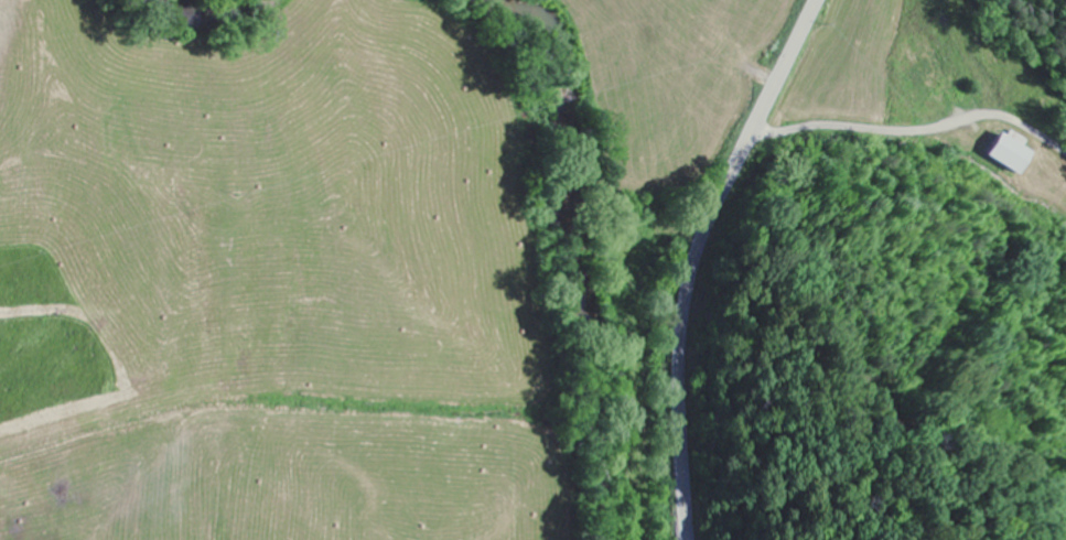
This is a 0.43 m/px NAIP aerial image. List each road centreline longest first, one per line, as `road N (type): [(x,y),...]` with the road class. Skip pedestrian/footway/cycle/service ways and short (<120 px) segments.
road 1 (secondary): [(686,539),(681,384),(691,278),(720,193),(819,0)]
road 2 (residential): [(753,132),(828,125),(920,129),(1000,114),(1065,150)]

